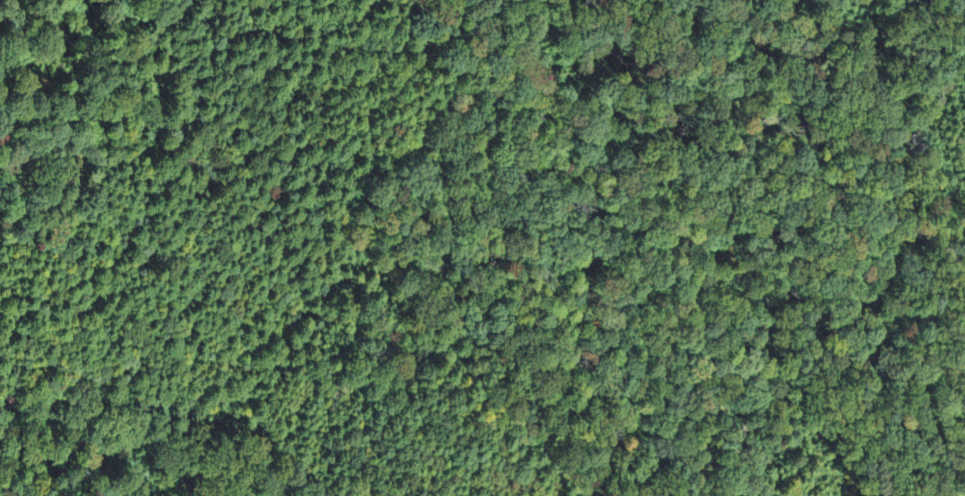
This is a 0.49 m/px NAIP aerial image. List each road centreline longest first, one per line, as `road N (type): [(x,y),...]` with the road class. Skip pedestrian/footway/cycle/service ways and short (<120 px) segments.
road 1 (track): [(162,495),(157,438),(168,414),(252,333),(291,281),(306,244),(314,159),(328,143),(416,135),(446,100),(446,68),(422,31),(404,23),(302,20),(208,41),(190,63),(151,195),(133,223),(93,259),(0,299)]
road 2 (track): [(723,495),(764,364),(763,313),(771,298),(806,292),(852,308),(871,300),(893,243),(906,234),(925,234),(964,258)]

